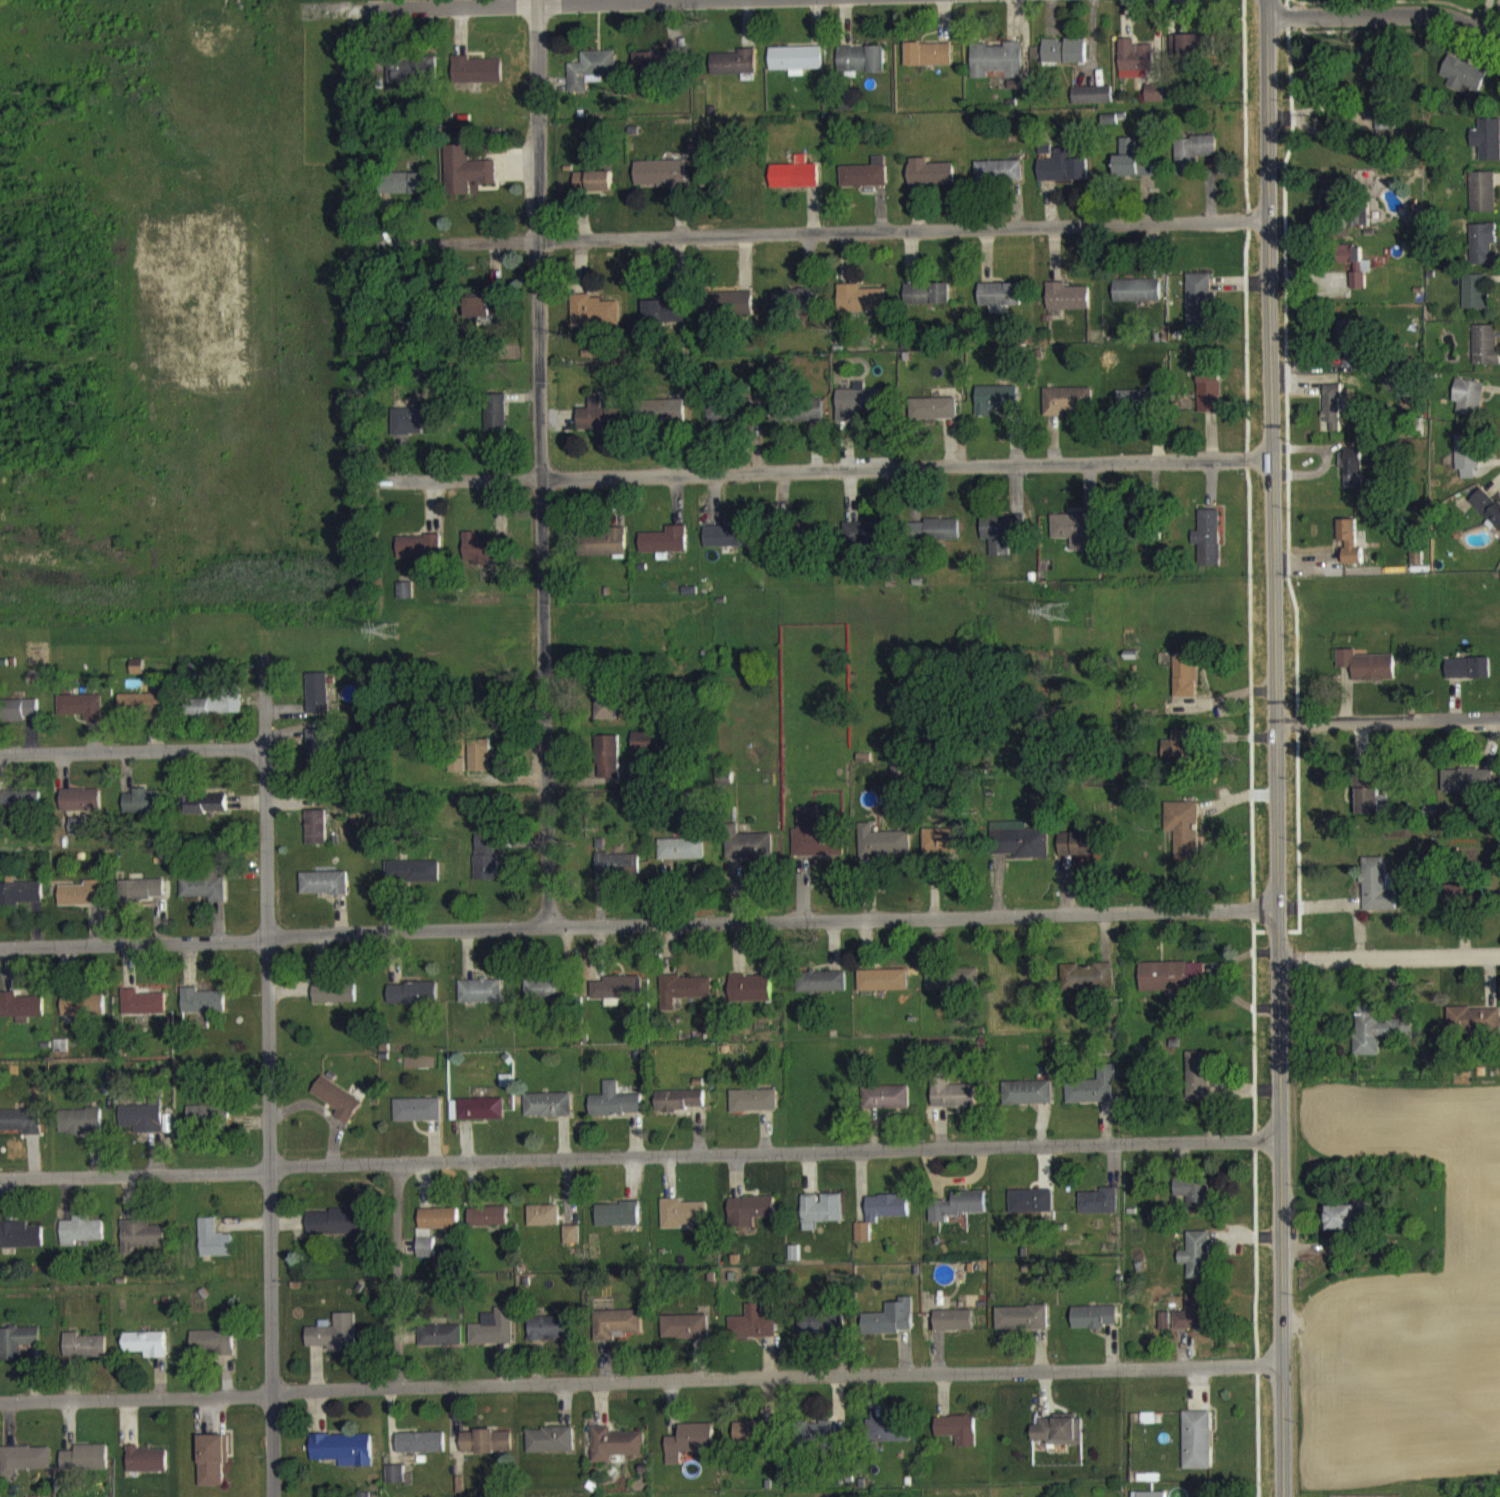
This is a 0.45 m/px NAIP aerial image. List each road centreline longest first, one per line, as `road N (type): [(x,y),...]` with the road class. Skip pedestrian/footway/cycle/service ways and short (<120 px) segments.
road 1 (secondary): [(1266,0),(1283,1496)]
road 2 (residential): [(0,1401),(1281,1363)]
road 3 (residential): [(0,1176),(1280,1139)]
road 4 (residential): [(0,946),(1278,913)]
road 5 (residential): [(537,0),(545,934)]
road 6 (residential): [(379,480),(1272,458)]
road 7 (residential): [(387,244),(1267,219)]
road 8 (residential): [(268,680),(271,1496)]
road 9 (residential): [(366,8),(636,0)]
road 10 (residential): [(270,747),(0,753)]
road 11 (residential): [(1266,17),(1388,9),(1468,18),(1499,35)]
road 12 (residential): [(1276,722),(1499,718)]
road 13 (residential): [(400,1385),(398,1162)]
road 14 (residential): [(1278,959),(1499,955)]

